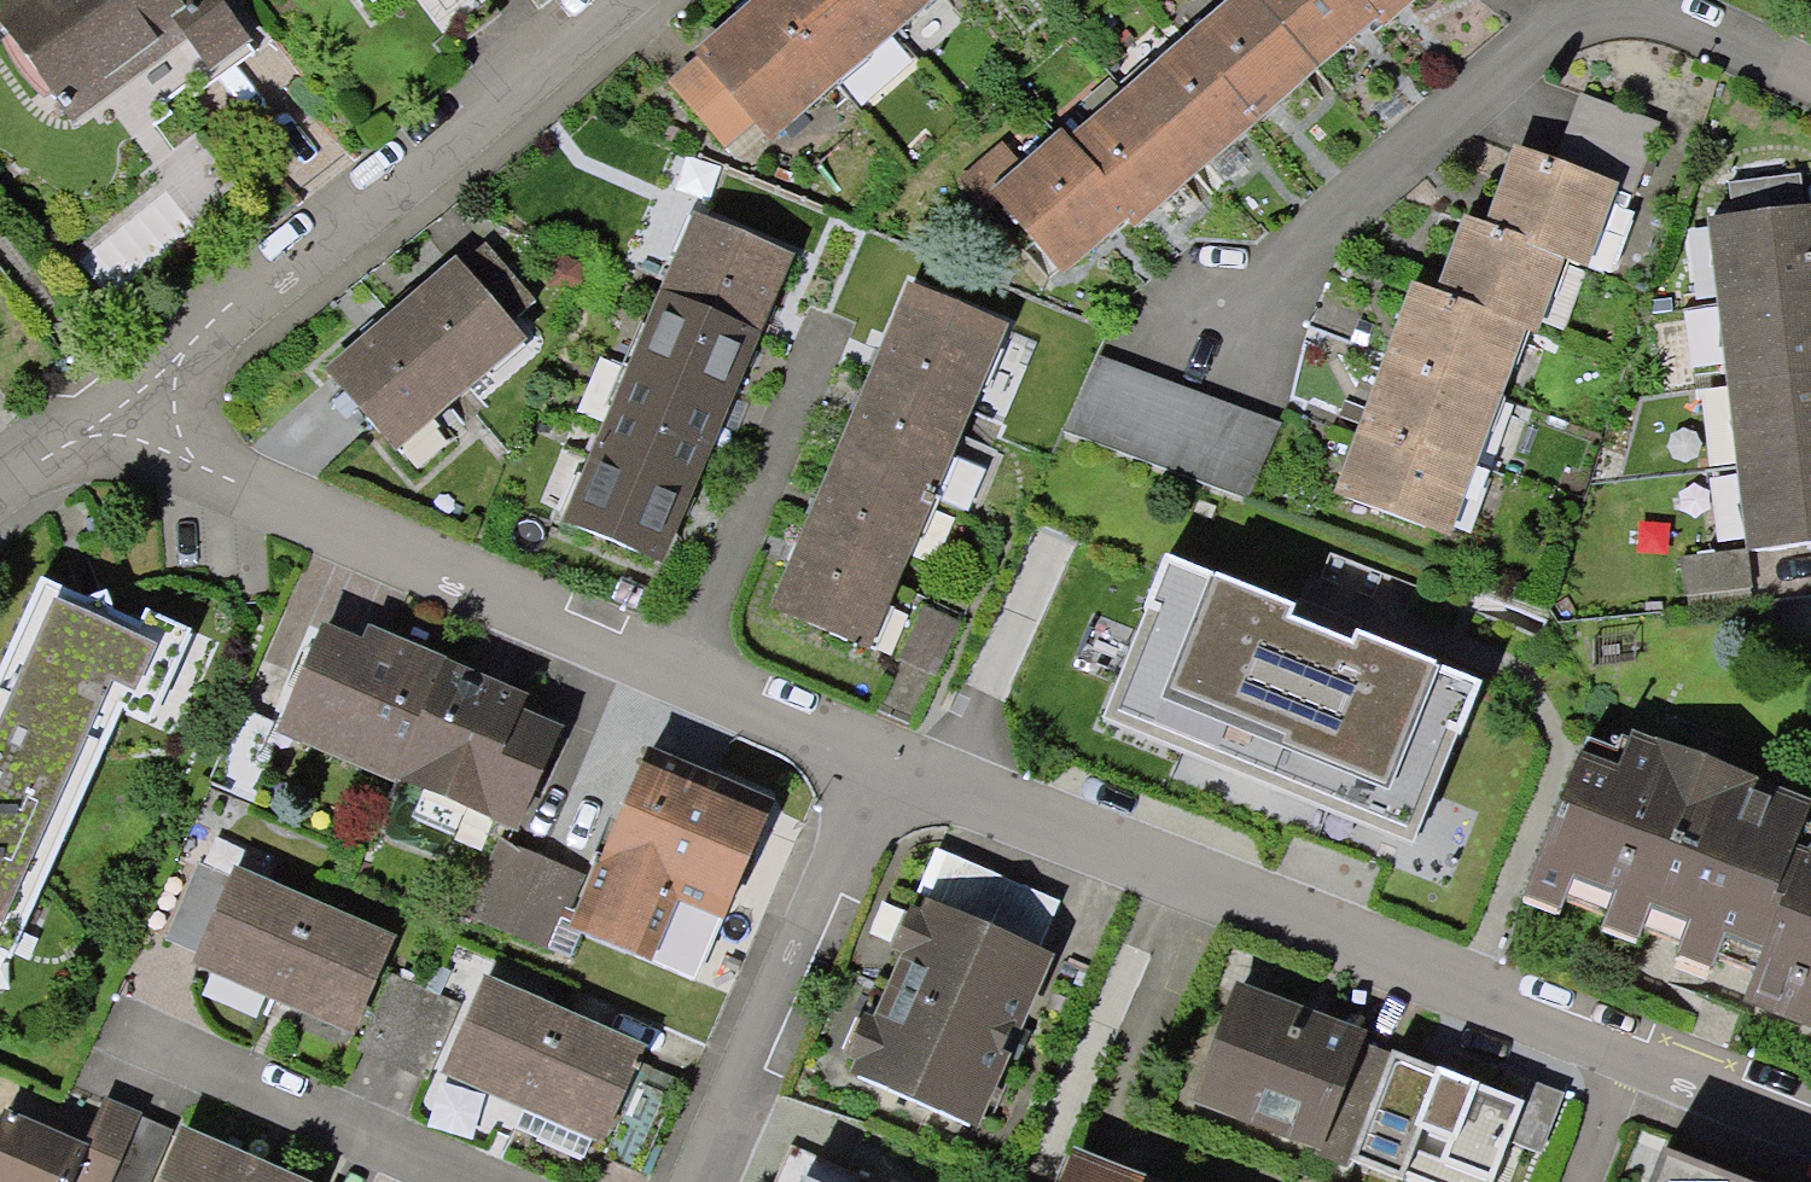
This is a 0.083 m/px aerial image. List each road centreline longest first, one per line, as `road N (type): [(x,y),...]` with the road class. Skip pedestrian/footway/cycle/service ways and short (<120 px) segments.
road 1 (residential): [(869,758),(1810,1125)]
road 2 (residential): [(96,428),(869,758)]
road 3 (residential): [(604,0),(96,428)]
road 4 (residential): [(1212,311),(1602,0)]
road 5 (residential): [(690,1181),(869,758)]
road 6 (residential): [(149,1050),(446,1181)]
road 7 (residential): [(1639,0),(1810,66)]

